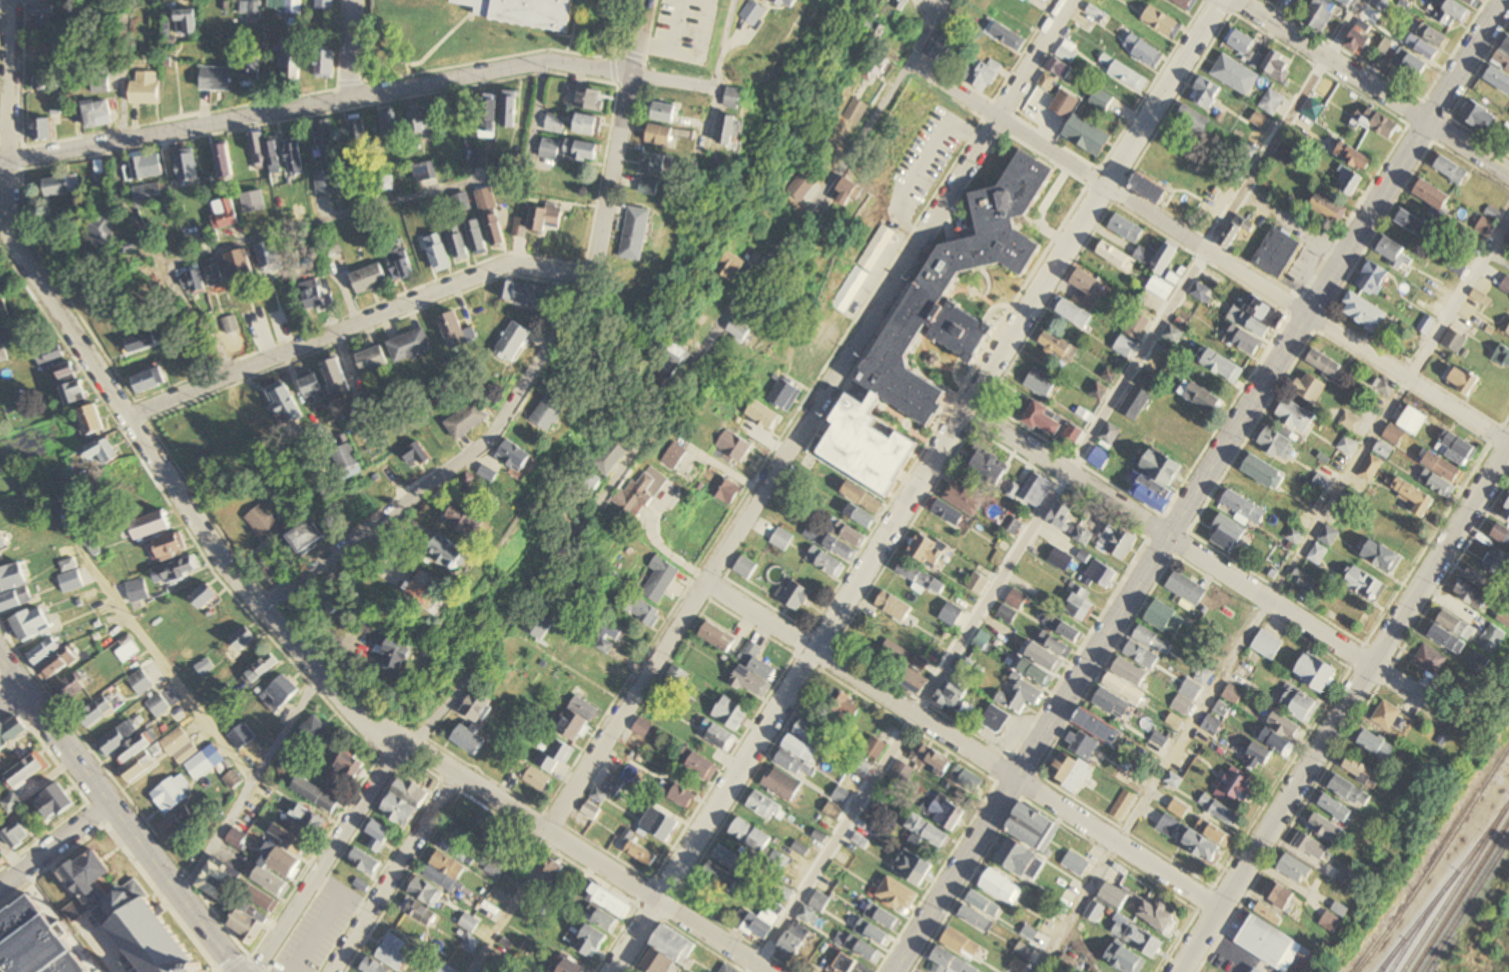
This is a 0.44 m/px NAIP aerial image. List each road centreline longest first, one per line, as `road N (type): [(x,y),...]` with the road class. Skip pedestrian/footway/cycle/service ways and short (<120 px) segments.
road 1 (residential): [(775,971),(365,719),(322,678),(229,570),(8,239),(1,164)]
road 2 (residential): [(1221,0),(611,971)]
road 3 (secondary): [(892,971),(1429,122)]
road 4 (residential): [(558,834),(853,336),(1069,0)]
road 5 (residential): [(413,748),(910,64)]
road 6 (residential): [(265,611),(499,431),(591,272),(641,0)]
road 7 (residential): [(0,164),(550,59),(714,91)]
road 8 (residential): [(1508,446),(910,64)]
road 9 (residential): [(1179,971),(1508,446)]
road 10 (residential): [(1219,908),(707,584)]
road 11 (residential): [(1427,702),(964,408)]
road 12 (residential): [(129,416),(510,262),(591,272)]
road 13 (residential): [(237,971),(0,656)]
road 14 (residential): [(246,971),(400,740)]
road 15 (residential): [(331,971),(457,775)]
road 16 (residential): [(1429,122),(1234,0)]
road 17 (residential): [(1,164),(4,0)]
road 18 (tertiary): [(1429,122),(1504,0)]
road 19 (residential): [(0,886),(108,804)]

